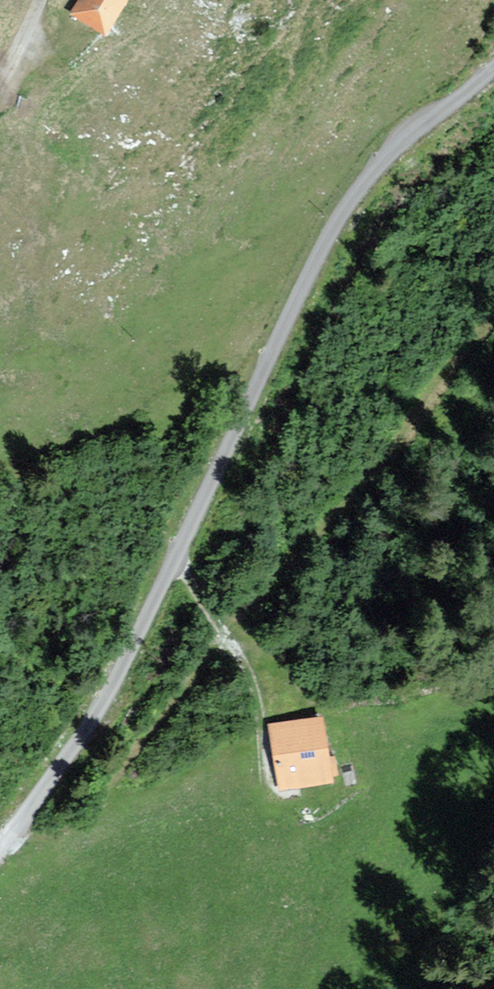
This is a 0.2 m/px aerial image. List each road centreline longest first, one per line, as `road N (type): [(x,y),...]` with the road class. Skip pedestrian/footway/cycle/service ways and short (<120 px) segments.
road 1 (unclassified): [(493,64),(367,175),(113,690),(0,848)]
road 2 (track): [(176,557),(252,673),(262,716)]

